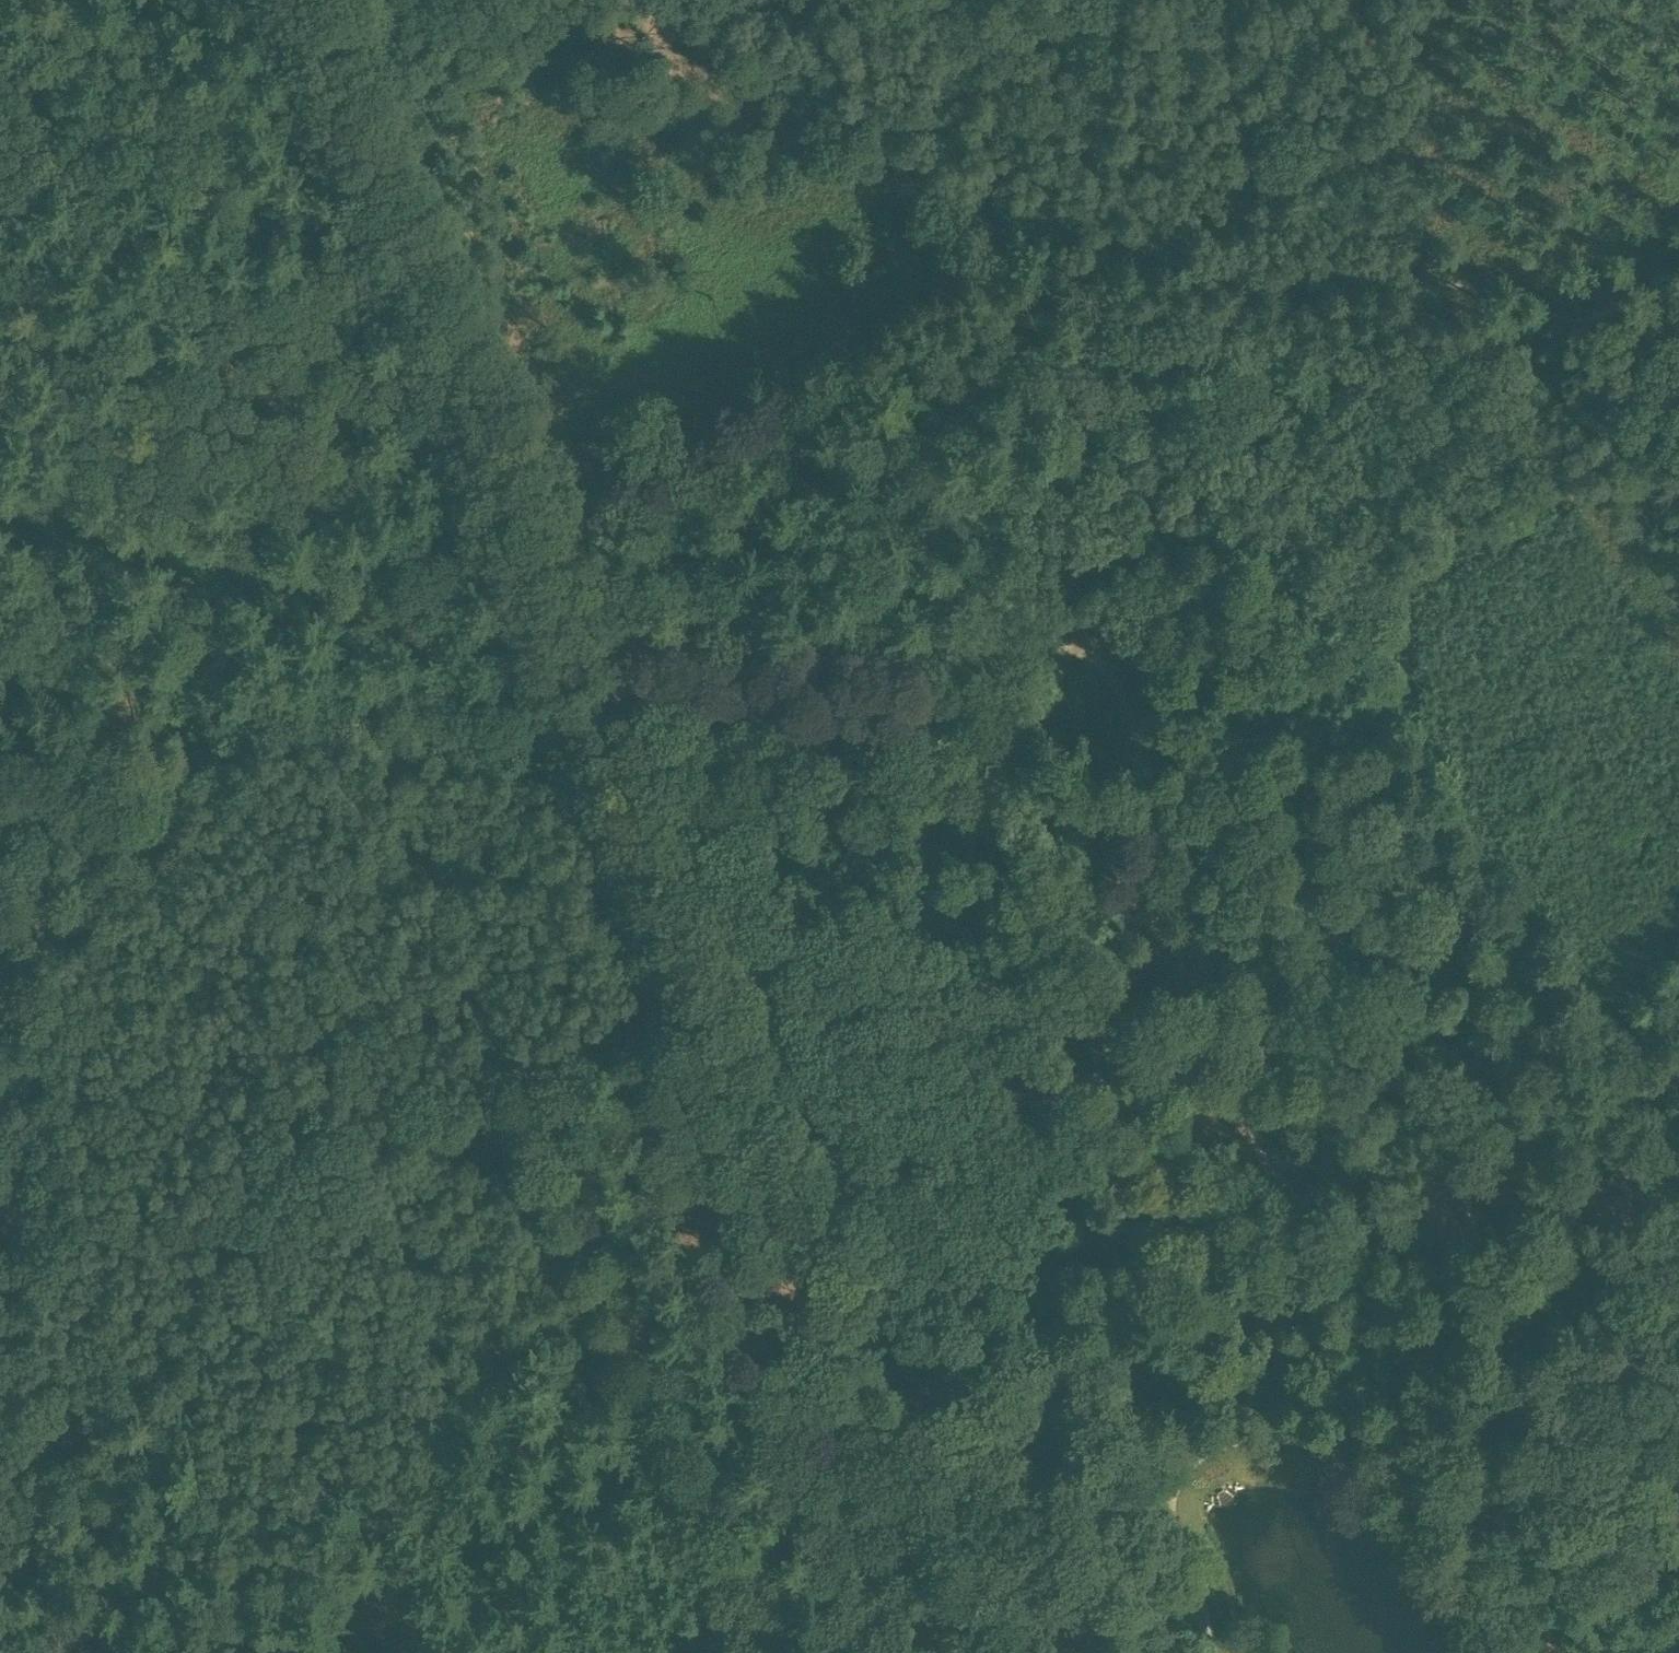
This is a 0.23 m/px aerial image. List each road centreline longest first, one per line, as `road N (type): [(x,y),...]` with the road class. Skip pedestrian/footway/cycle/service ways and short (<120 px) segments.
road 1 (track): [(1085,654),(1134,571),(1138,510)]

